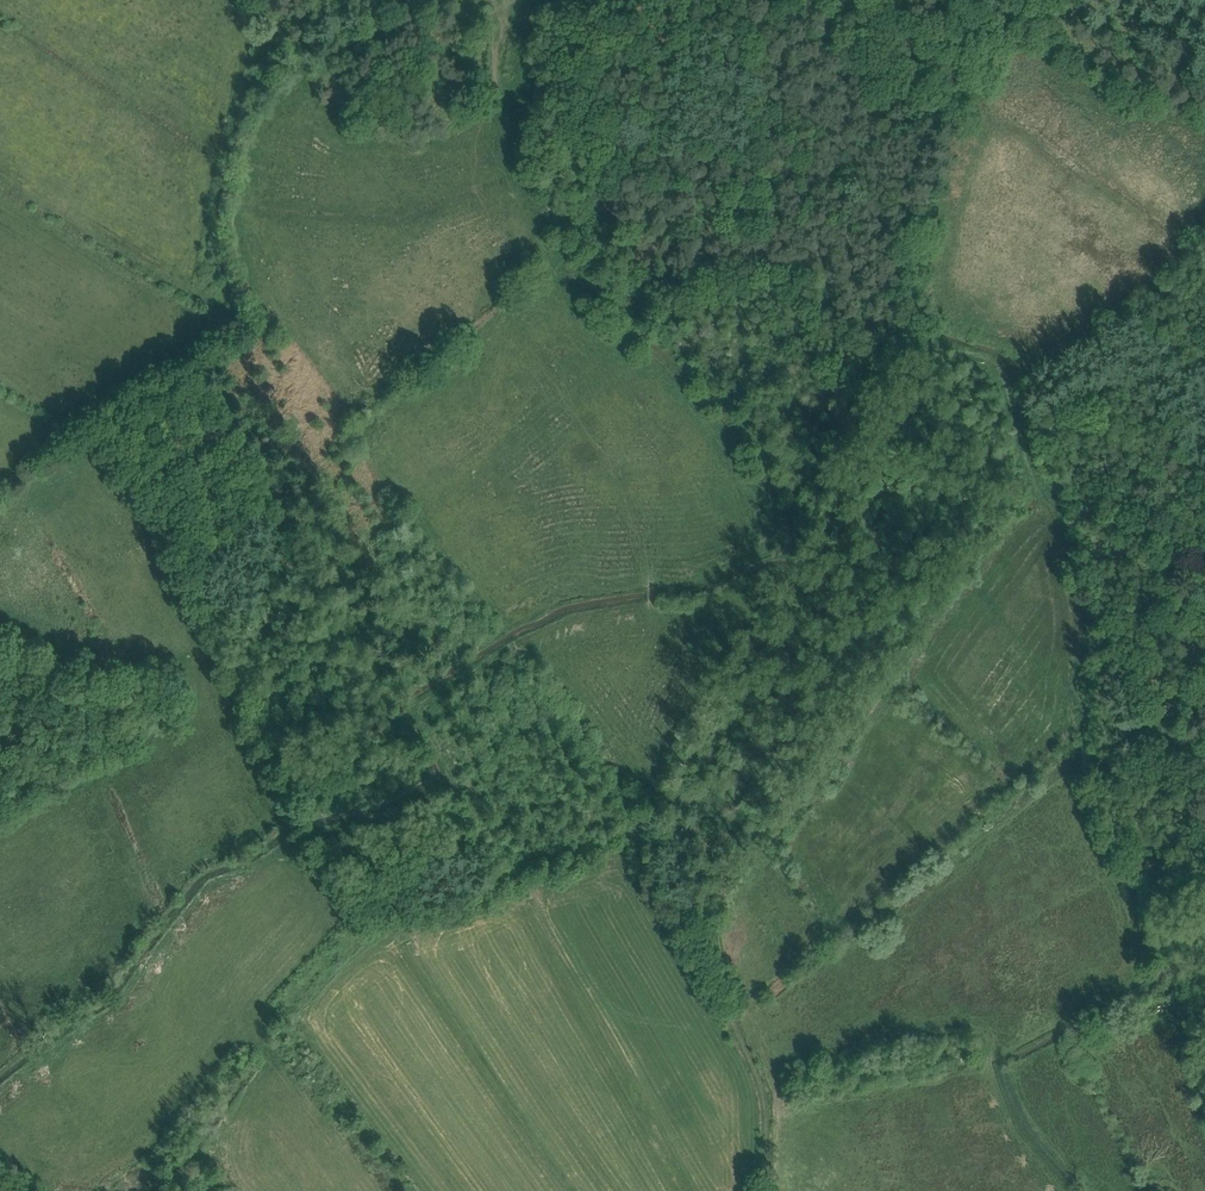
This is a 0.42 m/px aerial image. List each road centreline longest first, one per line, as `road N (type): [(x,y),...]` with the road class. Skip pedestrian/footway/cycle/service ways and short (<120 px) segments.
road 1 (track): [(768,1190),(770,1122),(750,1058),(650,872),(603,867),(618,841),(648,842)]
road 2 (track): [(0,492),(66,438),(255,324)]

